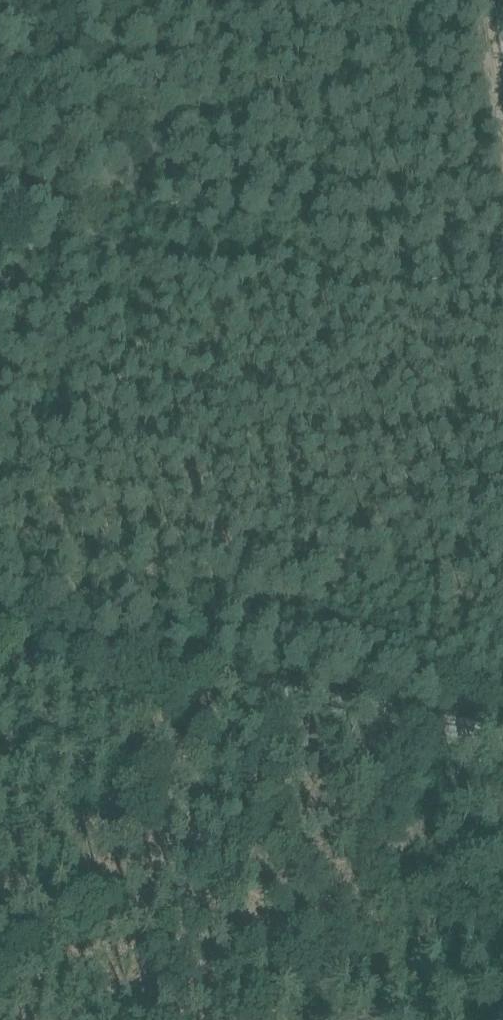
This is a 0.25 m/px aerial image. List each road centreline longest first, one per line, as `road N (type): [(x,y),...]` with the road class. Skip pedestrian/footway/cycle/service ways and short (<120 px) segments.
road 1 (track): [(502,738),(0,640)]
road 2 (track): [(402,719),(290,1019)]

